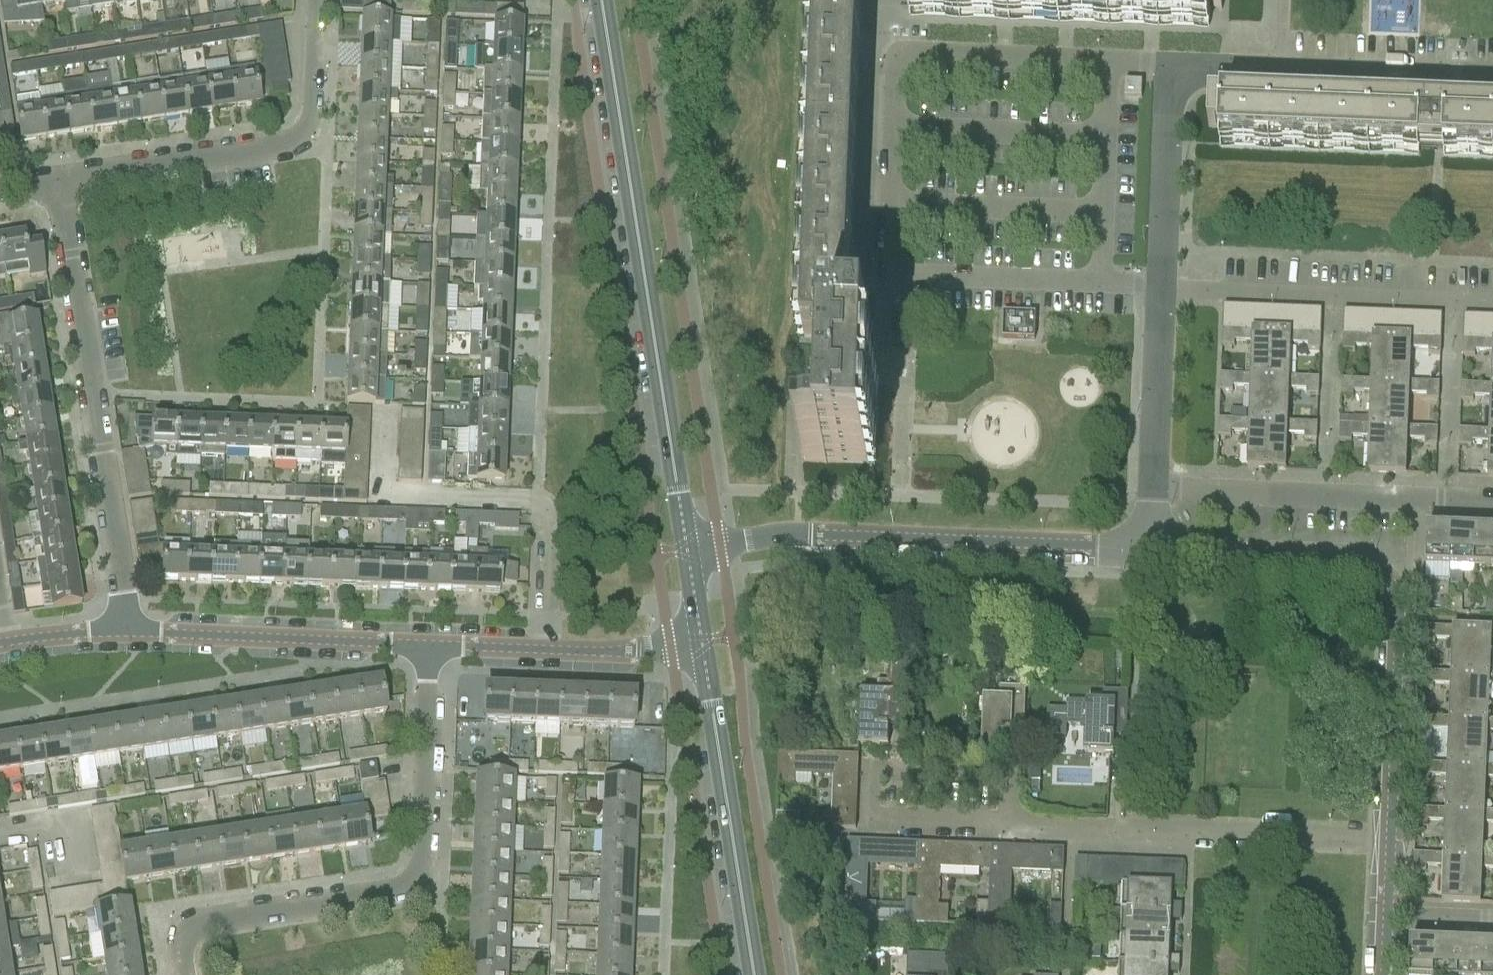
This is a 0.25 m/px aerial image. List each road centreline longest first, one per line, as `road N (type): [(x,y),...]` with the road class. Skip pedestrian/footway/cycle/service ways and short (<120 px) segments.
road 1 (secondary): [(686,550),(600,0)]
road 2 (unclassified): [(193,974),(187,936),(195,918),(403,887),(425,865),(431,647)]
road 3 (tertiary): [(1388,838),(1397,621),(1390,586),(1359,559),(1151,548)]
road 4 (tertiary): [(1151,548),(800,538),(686,550)]
road 5 (unclassified): [(120,633),(124,571),(55,185)]
road 6 (tertiary): [(1171,77),(1164,95),(1153,489)]
road 7 (unclassified): [(55,185),(291,139),(311,117),(319,0)]
road 8 (residential): [(1388,838),(1020,826)]
road 9 (residential): [(1020,826),(872,820),(874,765),(1021,771)]
road 10 (residential): [(1153,489),(1492,503)]
road 11 (secondary): [(754,974),(701,648)]
road 12 (tertiary): [(1492,81),(1185,68),(1171,77)]
road 13 (tertiary): [(120,633),(431,647)]
road 14 (tertiary): [(431,647),(701,648)]

